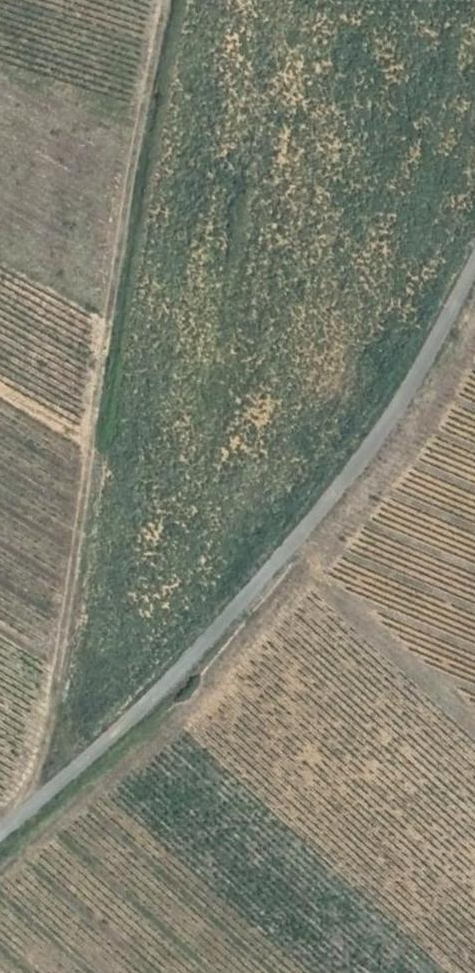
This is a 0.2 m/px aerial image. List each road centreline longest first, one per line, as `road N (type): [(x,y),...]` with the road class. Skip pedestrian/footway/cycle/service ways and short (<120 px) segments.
road 1 (track): [(167,0),(53,710),(27,811)]
road 2 (unclassified): [(474,265),(389,421),(303,534),(169,682),(0,837)]

